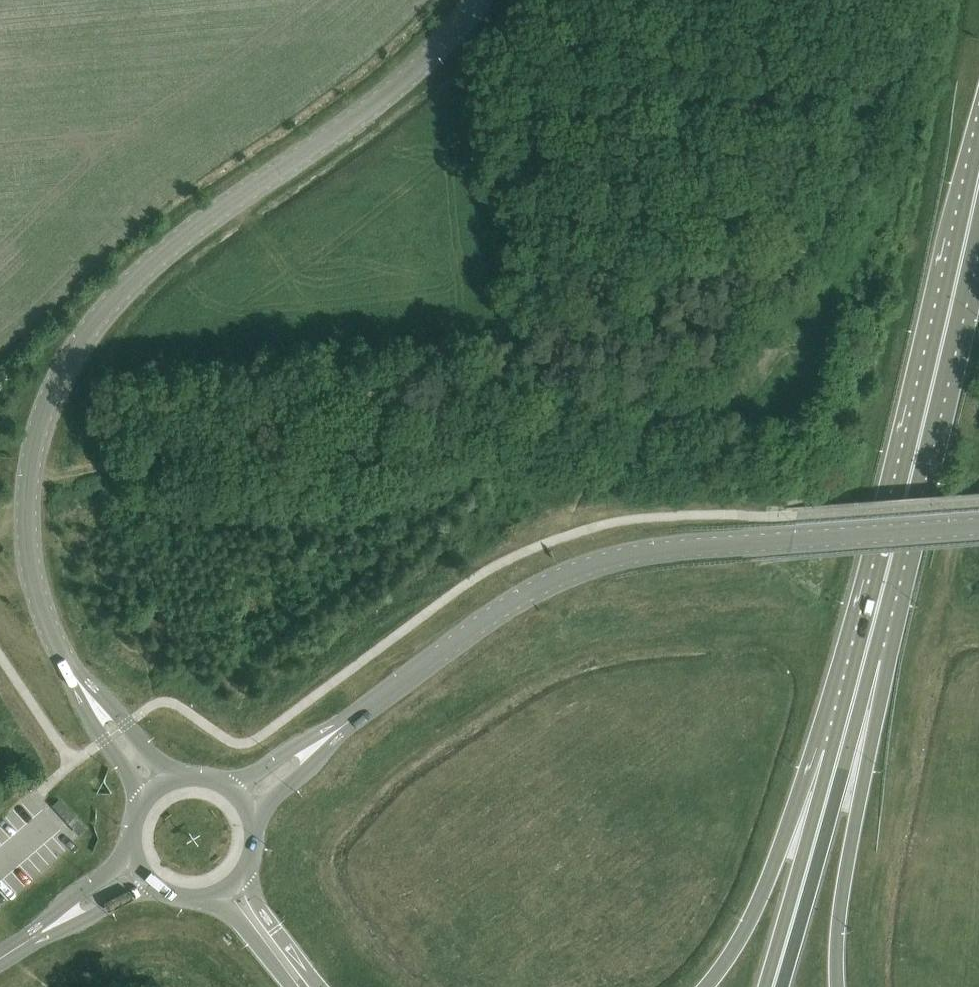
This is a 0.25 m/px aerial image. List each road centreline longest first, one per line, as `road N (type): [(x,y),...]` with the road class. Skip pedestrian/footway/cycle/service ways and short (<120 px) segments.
road 1 (secondary): [(478,0),(383,97),(210,214),(134,278),(65,367),(32,458),(27,547),(40,605),(77,680)]
road 2 (secondary): [(354,719),(515,601),(612,560),(978,524)]
road 3 (track): [(28,483),(106,477),(160,459),(647,413)]
road 4 (track): [(647,413),(697,402),(774,359),(780,286),(864,151),(929,0)]
road 5 (trunk): [(867,653),(978,185)]
road 6 (trunk): [(838,986),(867,653)]
road 7 (trunk): [(840,753),(706,986)]
road 8 (trunk): [(773,986),(840,753)]
road 9 (secondary): [(254,829),(269,802),(354,719)]
road 10 (secondary): [(354,719),(227,786)]
road 11 (secondary): [(178,777),(98,692),(77,680)]
road 12 (secondary): [(77,680),(140,805)]
road 13 (trunk): [(317,986),(245,871)]
road 14 (tertiary): [(132,849),(54,911),(35,937)]
road 15 (tertiary): [(35,937),(153,885)]
road 16 (trunk): [(209,897),(290,986)]

